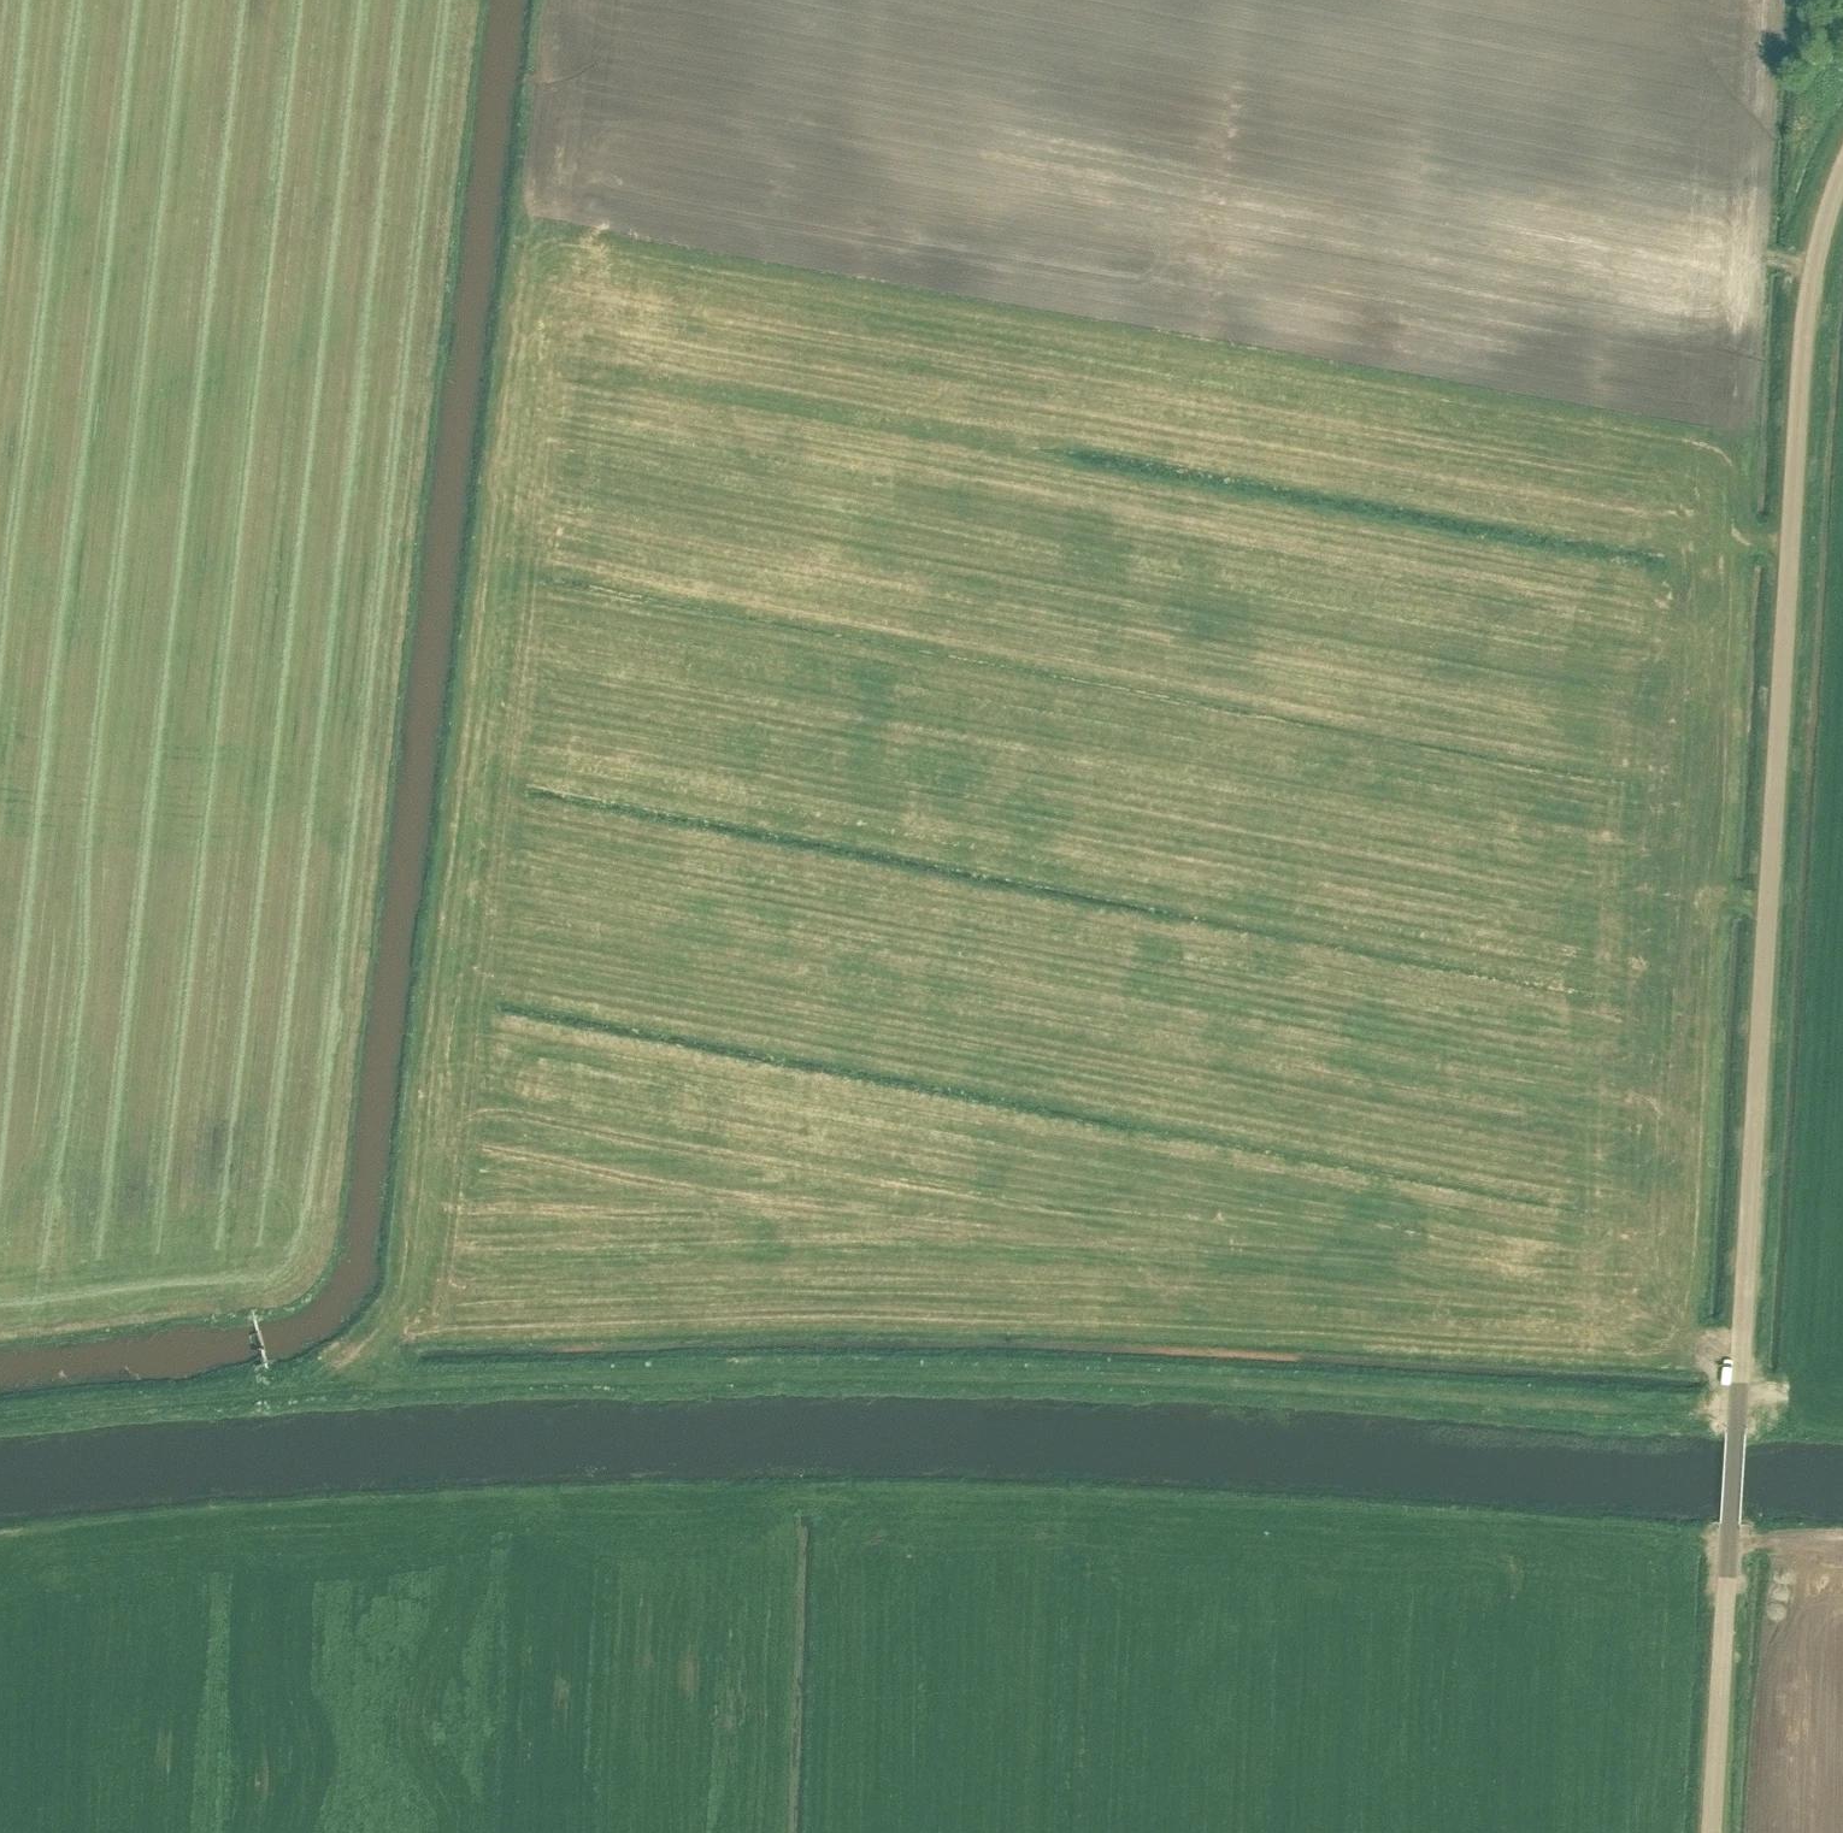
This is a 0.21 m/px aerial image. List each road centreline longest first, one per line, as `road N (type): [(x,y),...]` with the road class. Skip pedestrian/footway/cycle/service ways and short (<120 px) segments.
road 1 (unclassified): [(1711,1832),(1802,336),(1842,172)]

